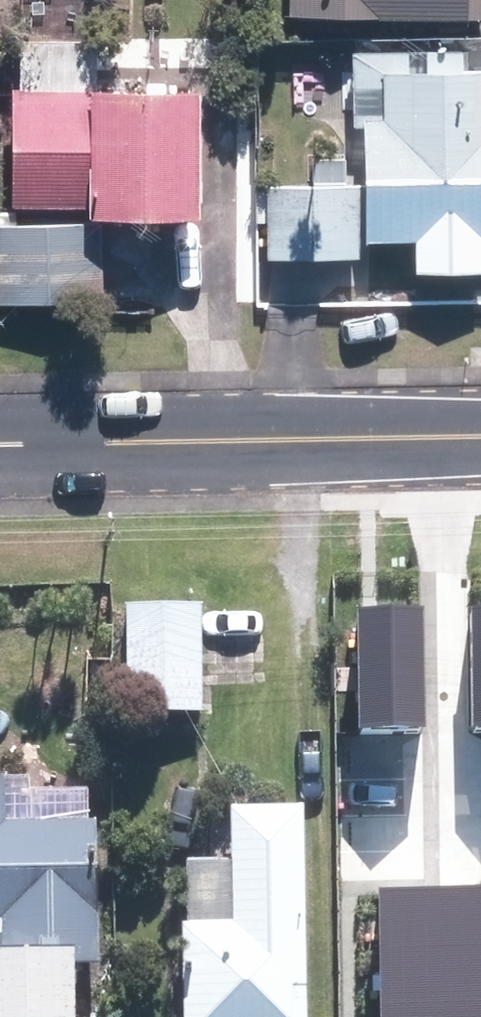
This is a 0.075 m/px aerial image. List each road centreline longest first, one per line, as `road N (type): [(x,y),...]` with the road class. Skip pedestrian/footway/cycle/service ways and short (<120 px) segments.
road 1 (tertiary): [(480,440),(0,450)]

